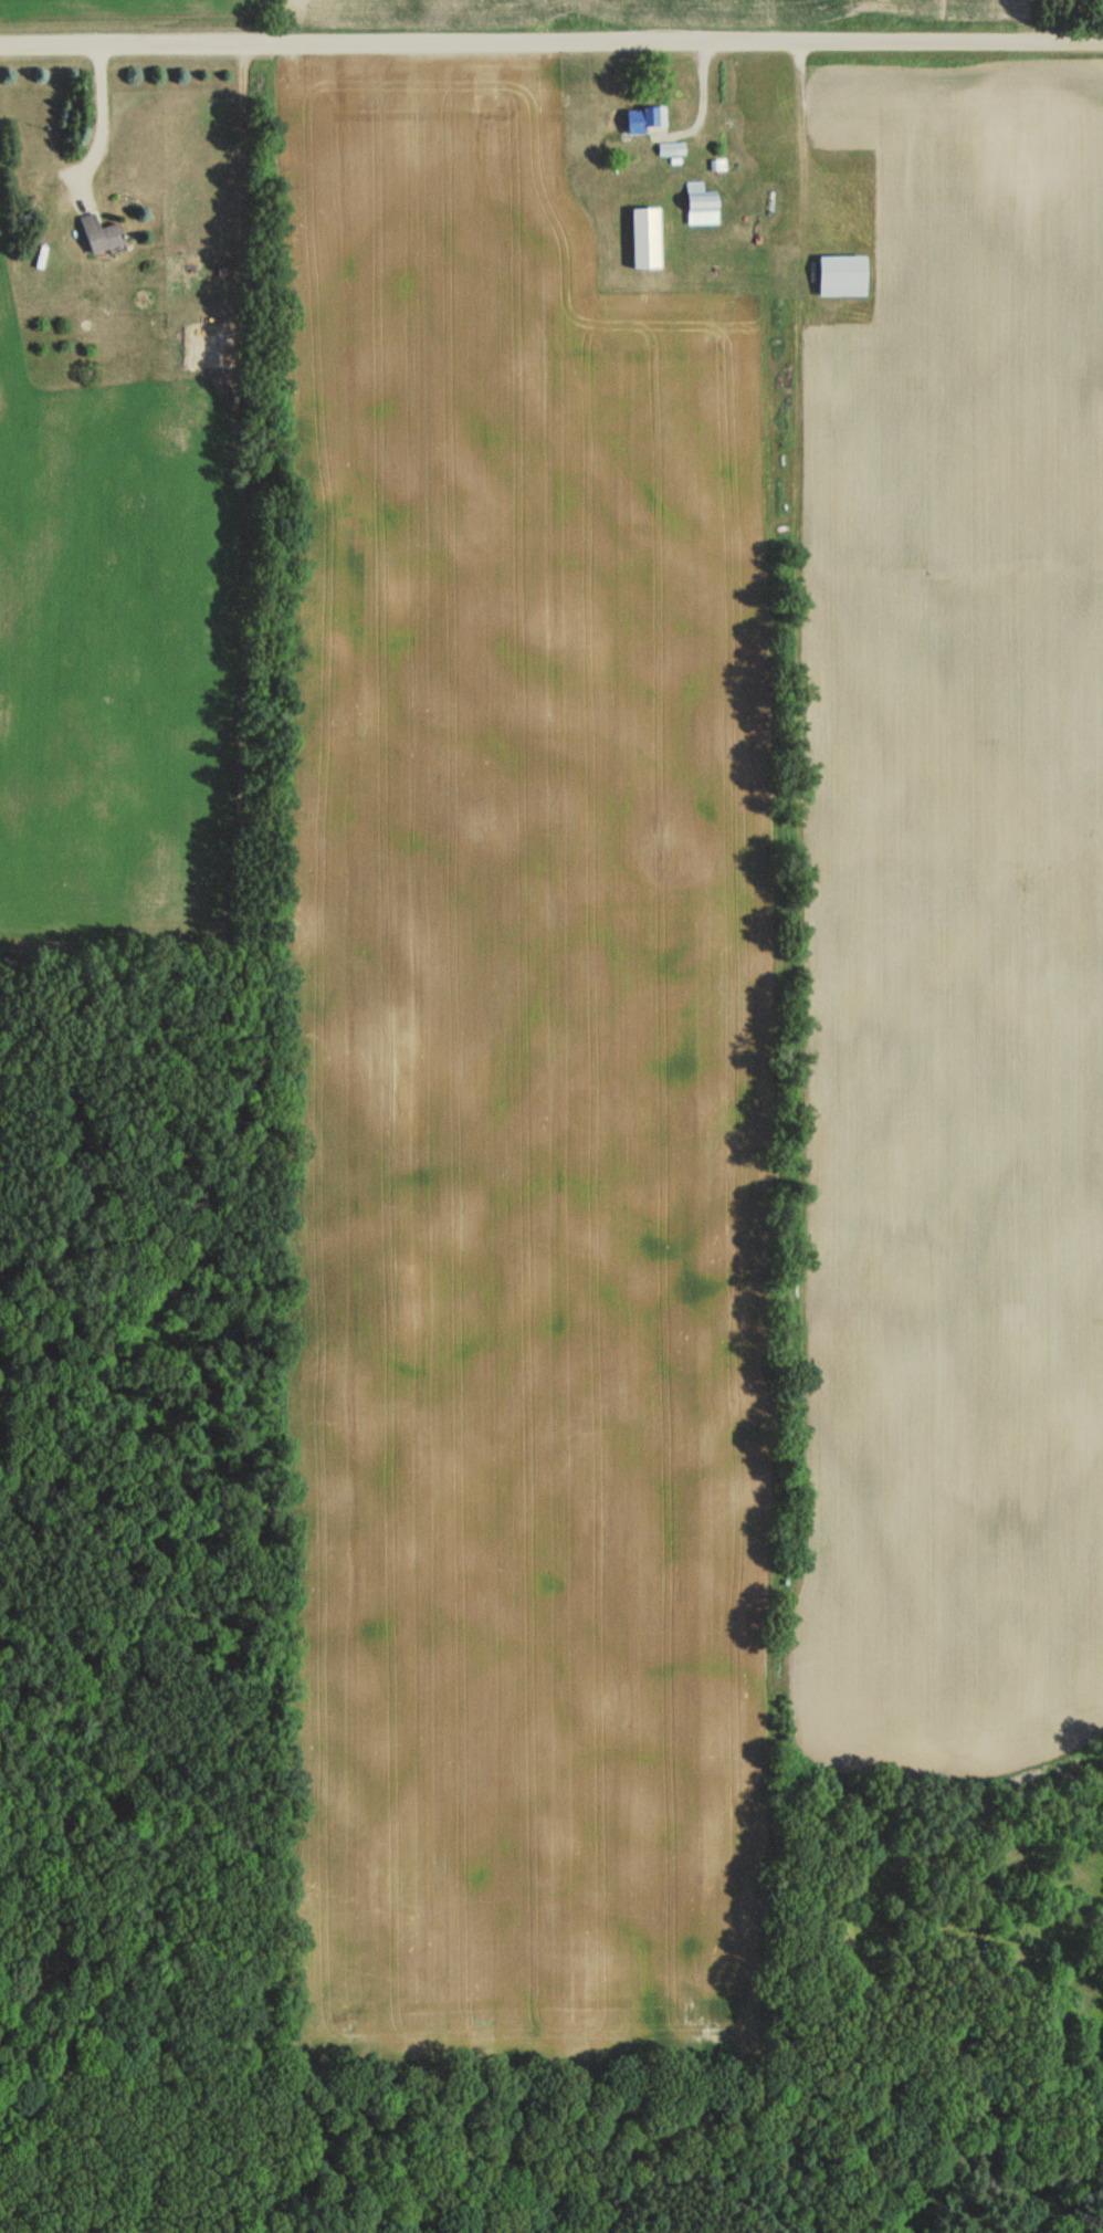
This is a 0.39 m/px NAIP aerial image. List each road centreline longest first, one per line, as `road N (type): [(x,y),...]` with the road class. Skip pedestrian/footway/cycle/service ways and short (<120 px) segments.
road 1 (residential): [(1102,42),(0,46)]

